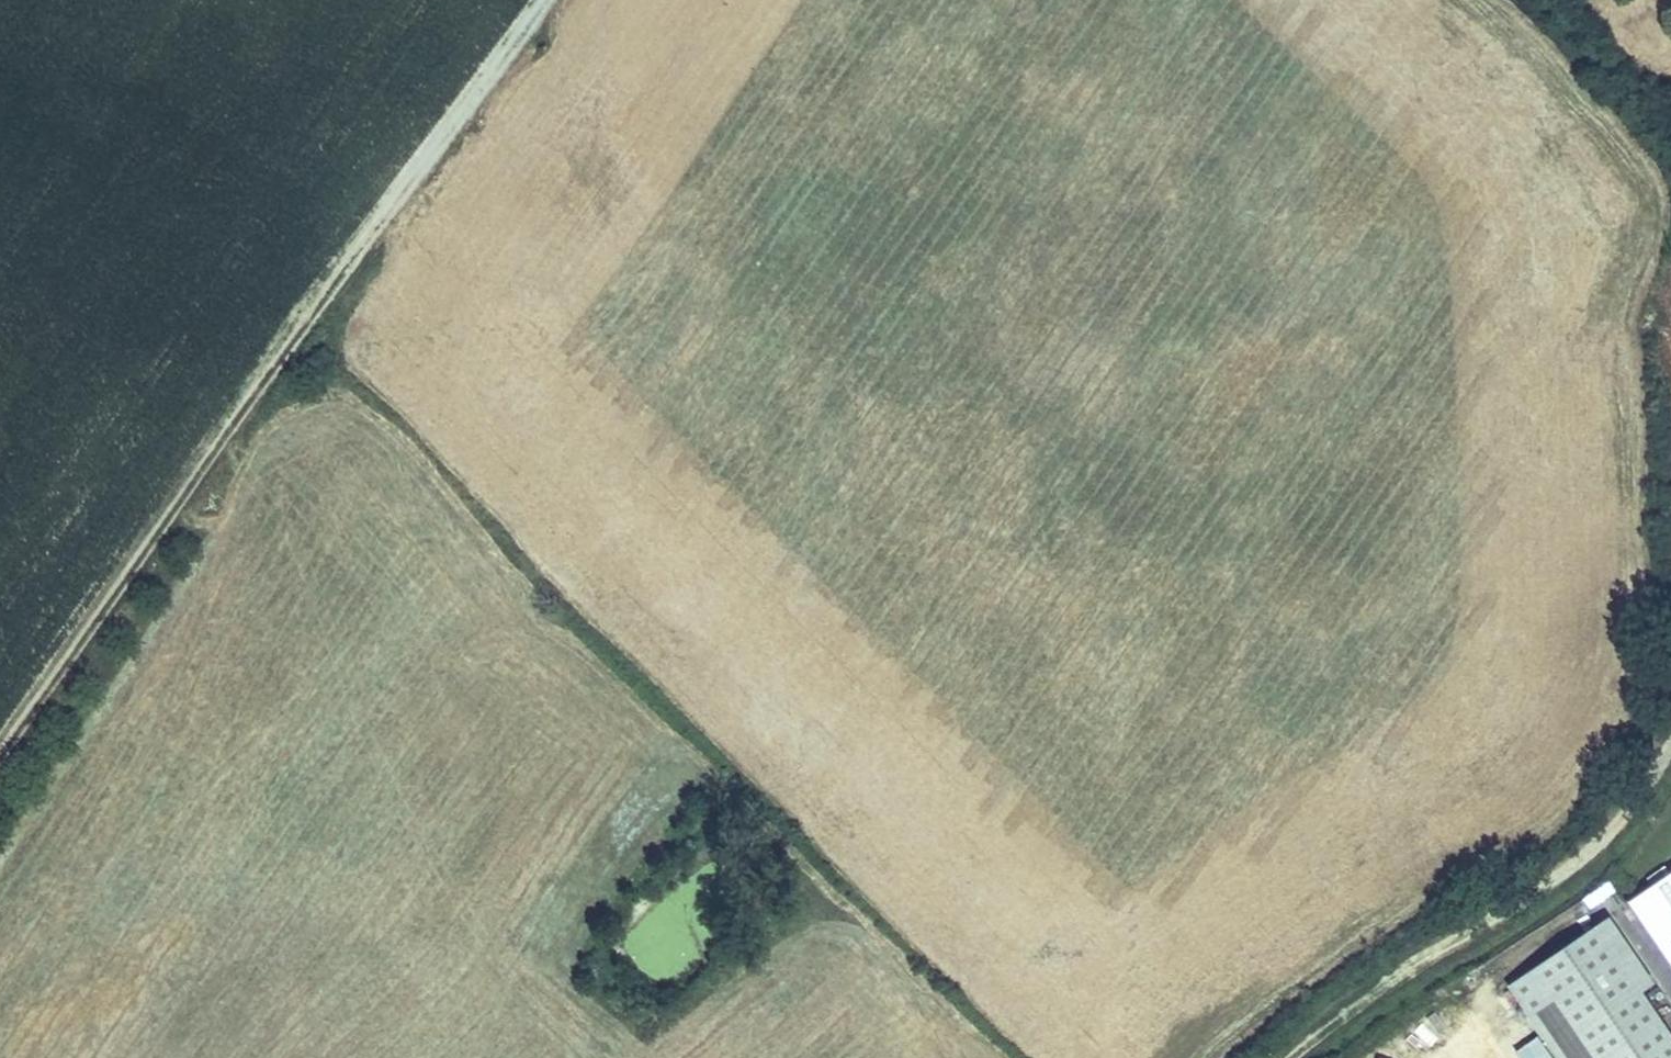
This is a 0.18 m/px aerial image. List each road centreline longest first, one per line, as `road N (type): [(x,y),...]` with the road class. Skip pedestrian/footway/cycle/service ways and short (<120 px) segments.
road 1 (track): [(0,755),(556,0)]

